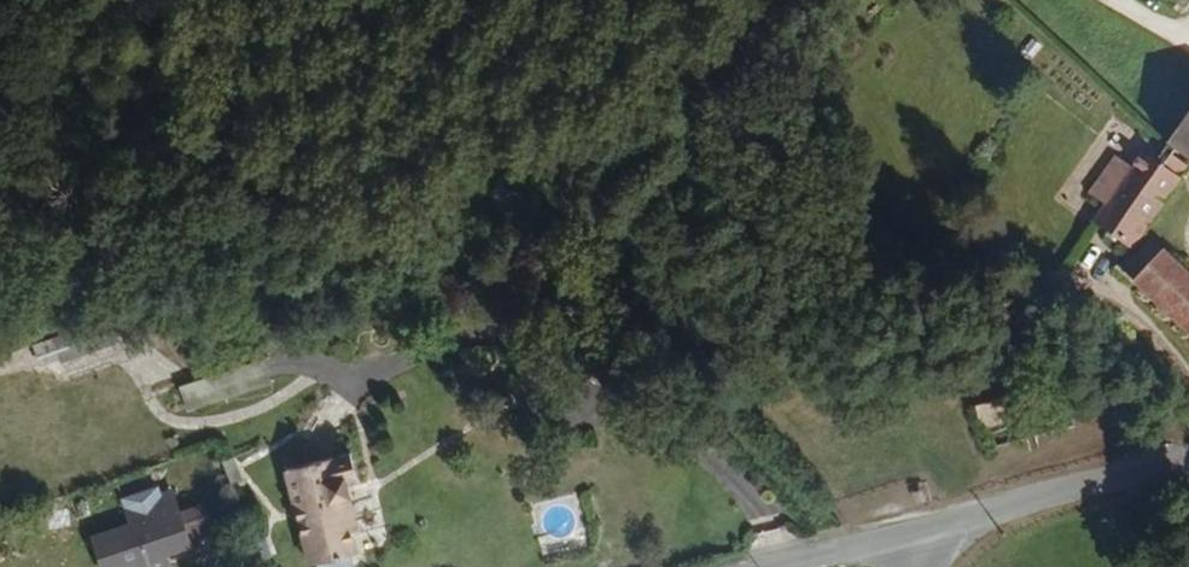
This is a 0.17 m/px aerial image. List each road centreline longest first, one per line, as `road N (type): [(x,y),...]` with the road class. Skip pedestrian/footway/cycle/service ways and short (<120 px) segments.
road 1 (tertiary): [(1188,456),(949,528)]
road 2 (unclassified): [(949,528),(796,566)]

